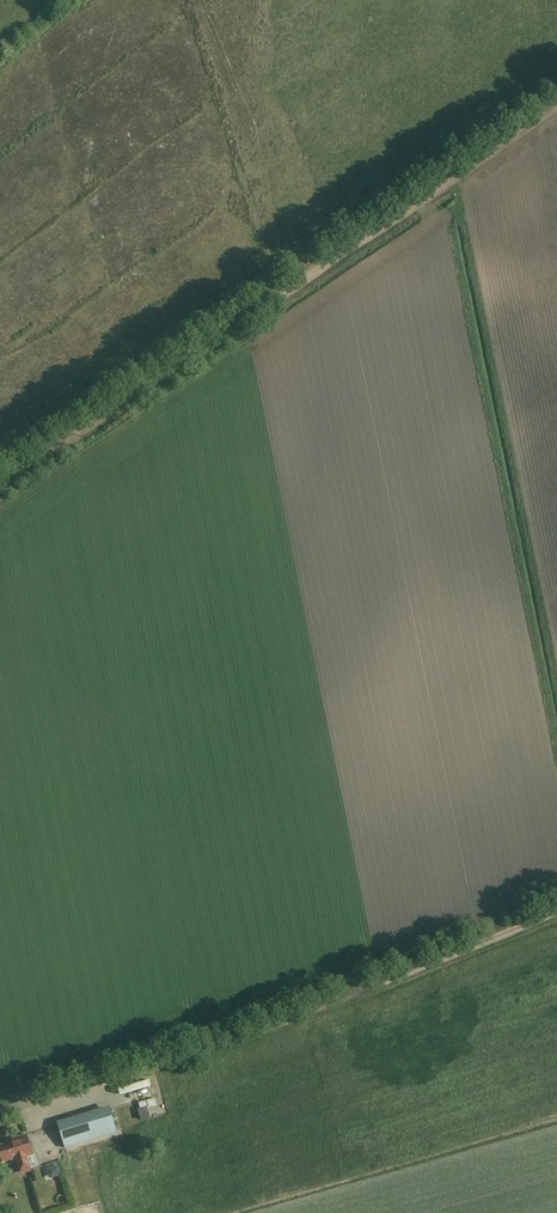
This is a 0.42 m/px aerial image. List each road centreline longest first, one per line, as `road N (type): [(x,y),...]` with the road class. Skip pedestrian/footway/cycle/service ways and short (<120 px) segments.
road 1 (track): [(0,491),(556,109)]
road 2 (track): [(0,1112),(178,1058),(556,910)]

